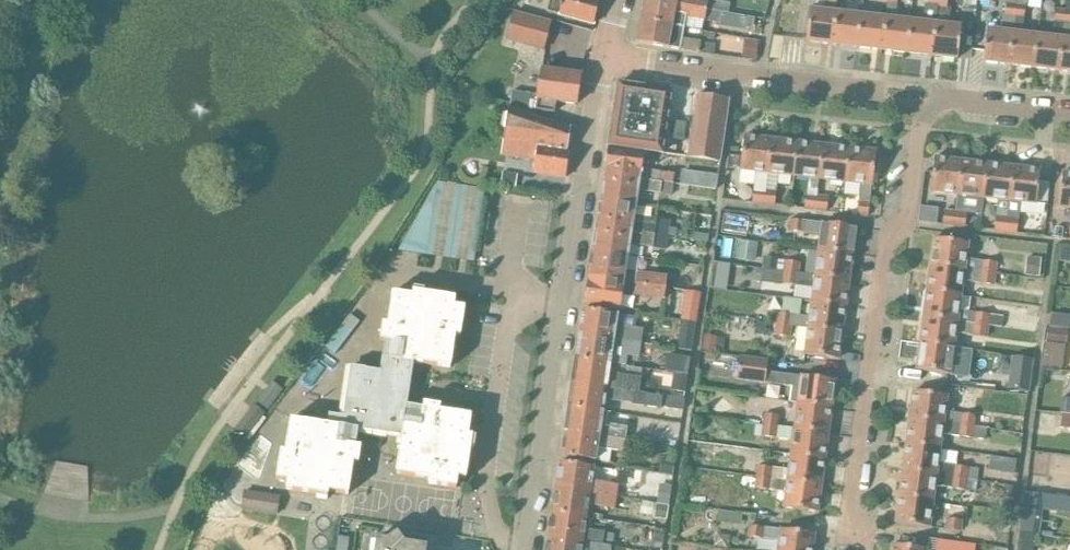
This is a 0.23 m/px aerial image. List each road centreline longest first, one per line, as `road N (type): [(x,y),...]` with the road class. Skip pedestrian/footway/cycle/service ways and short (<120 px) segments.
road 1 (residential): [(1069,122),(941,107),(916,112),(904,146),(855,549)]
road 2 (residential): [(527,549),(606,57)]
road 3 (residential): [(873,95),(606,57)]

